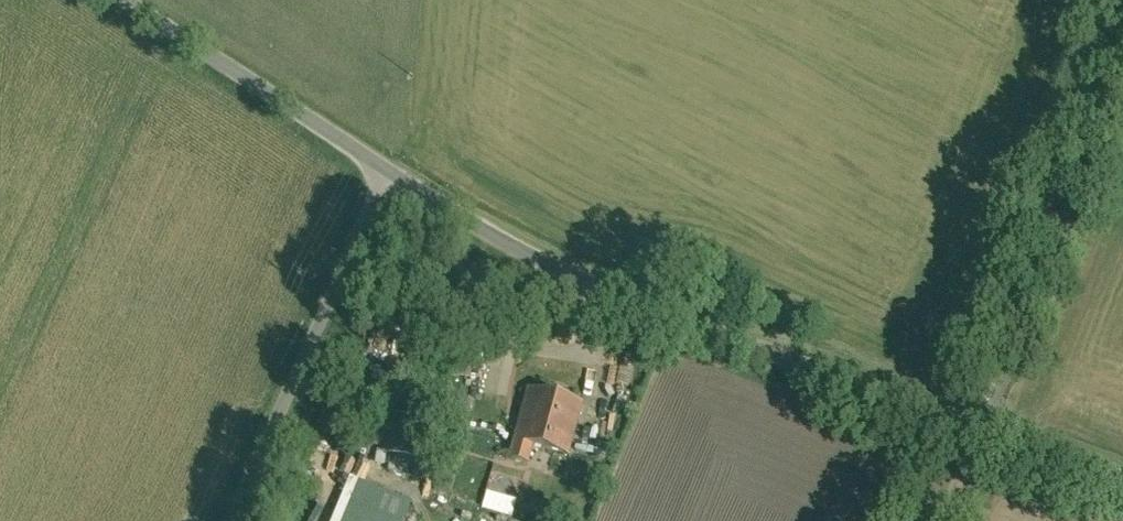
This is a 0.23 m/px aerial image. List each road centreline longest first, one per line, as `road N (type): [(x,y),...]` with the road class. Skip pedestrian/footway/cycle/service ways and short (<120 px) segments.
road 1 (unclassified): [(391,173),(663,318),(1122,479)]
road 2 (unclassified): [(230,520),(391,173)]
road 3 (unclassified): [(126,0),(391,173)]

